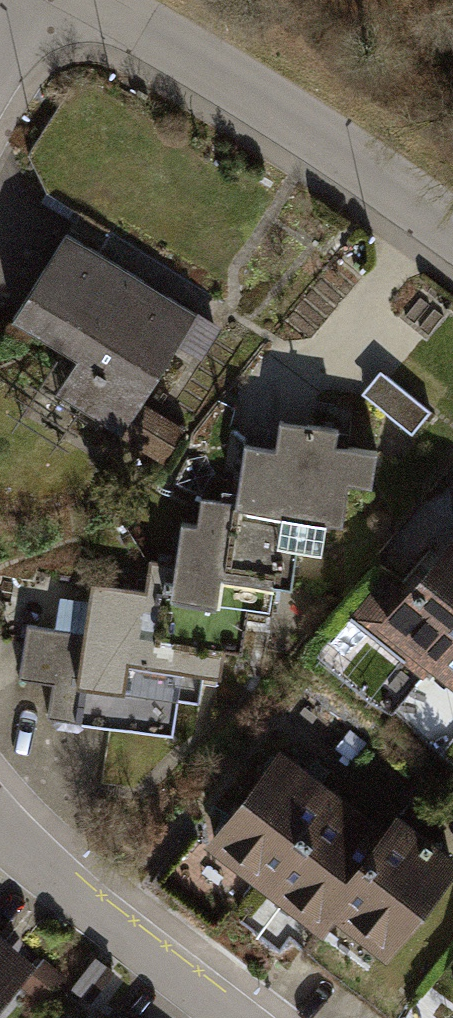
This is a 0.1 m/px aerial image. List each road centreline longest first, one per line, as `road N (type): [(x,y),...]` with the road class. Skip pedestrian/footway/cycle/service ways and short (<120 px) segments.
road 1 (residential): [(99,0),(452,238)]
road 2 (residential): [(230,1017),(63,890),(0,823)]

